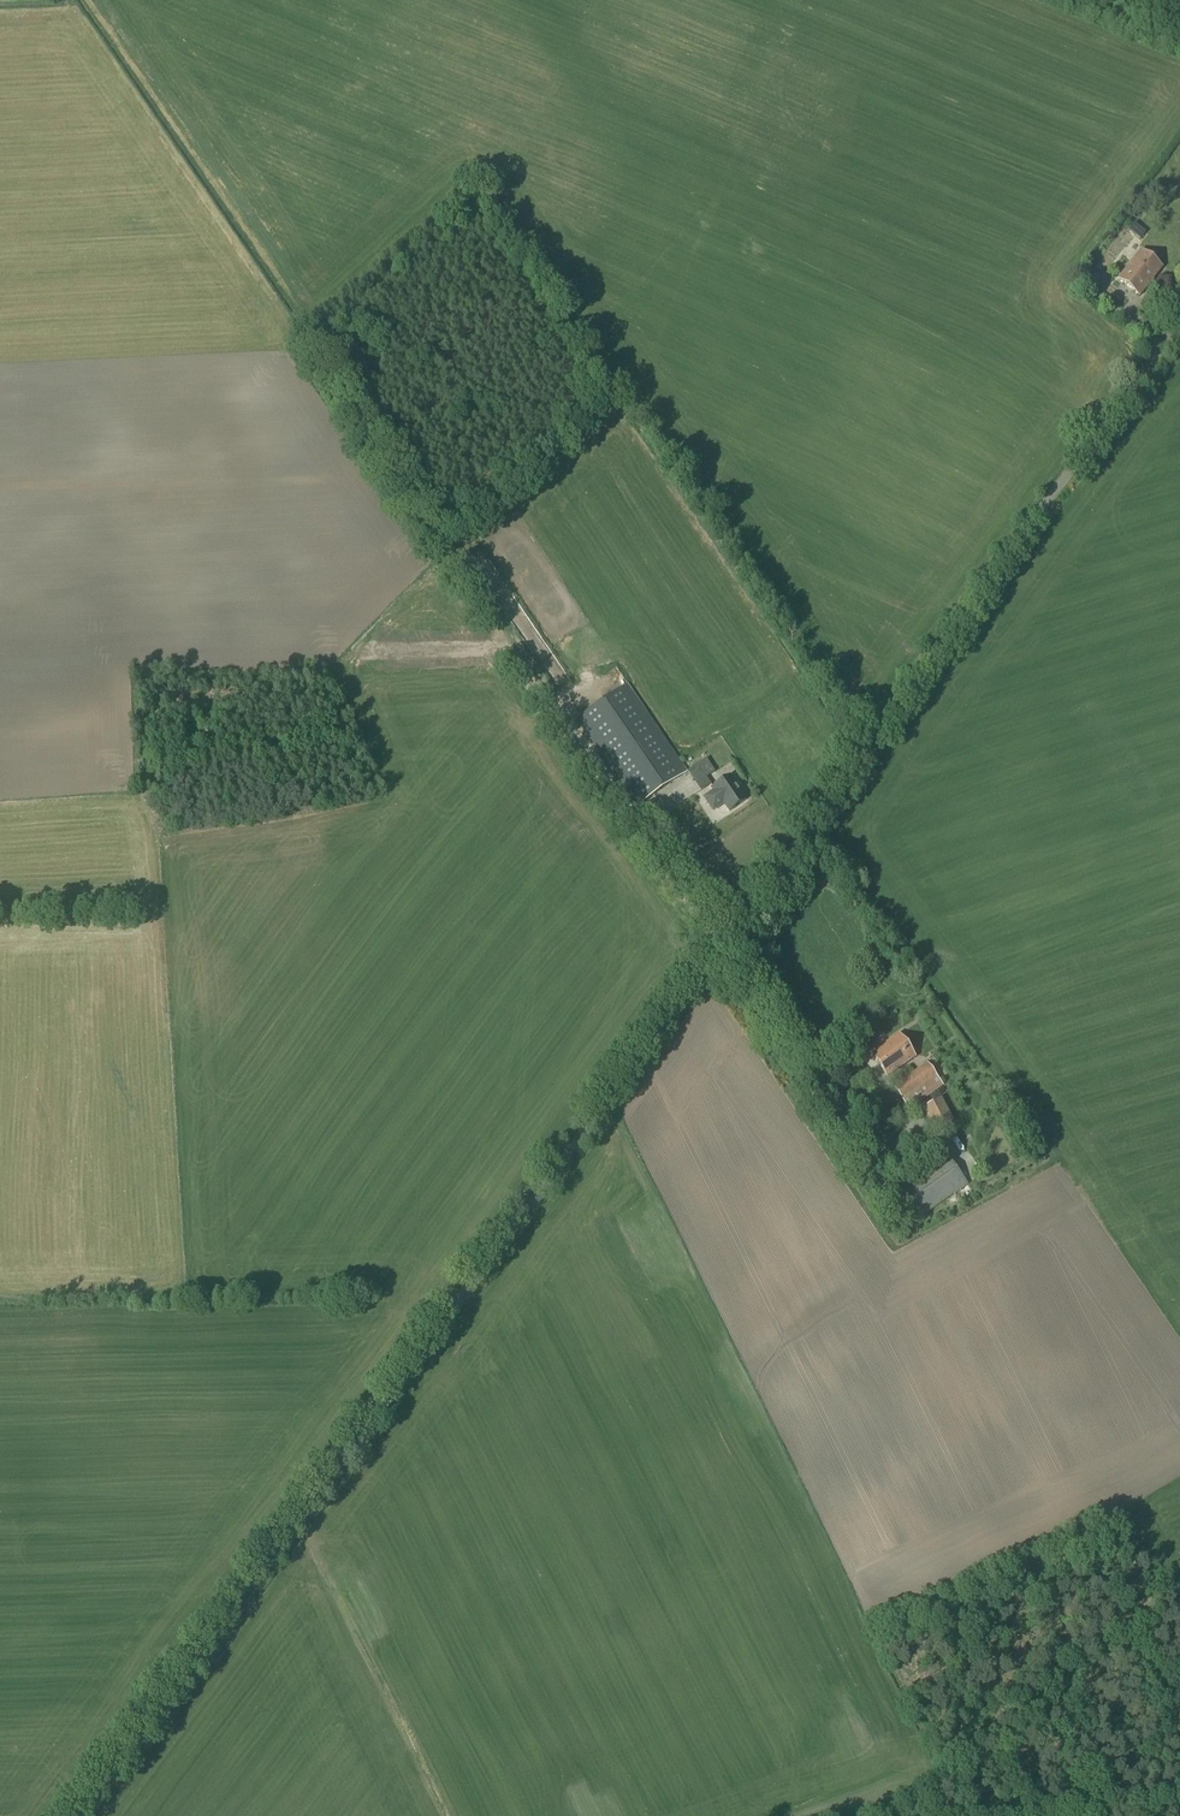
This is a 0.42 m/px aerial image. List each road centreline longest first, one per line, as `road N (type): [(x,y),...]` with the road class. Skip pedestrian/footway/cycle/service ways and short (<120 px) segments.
road 1 (unclassified): [(79,1815),(1179,319)]

